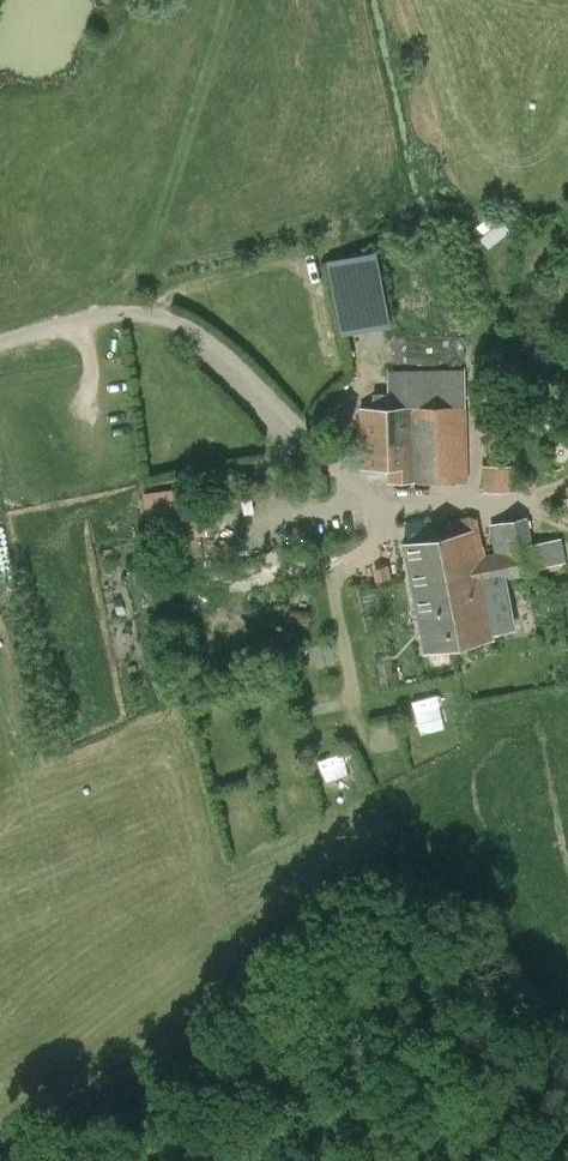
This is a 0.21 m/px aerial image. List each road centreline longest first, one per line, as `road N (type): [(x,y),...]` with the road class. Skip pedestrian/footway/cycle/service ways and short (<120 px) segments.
road 1 (track): [(230,0),(164,193),(159,314)]
road 2 (unclassified): [(0,345),(124,311),(159,314)]

